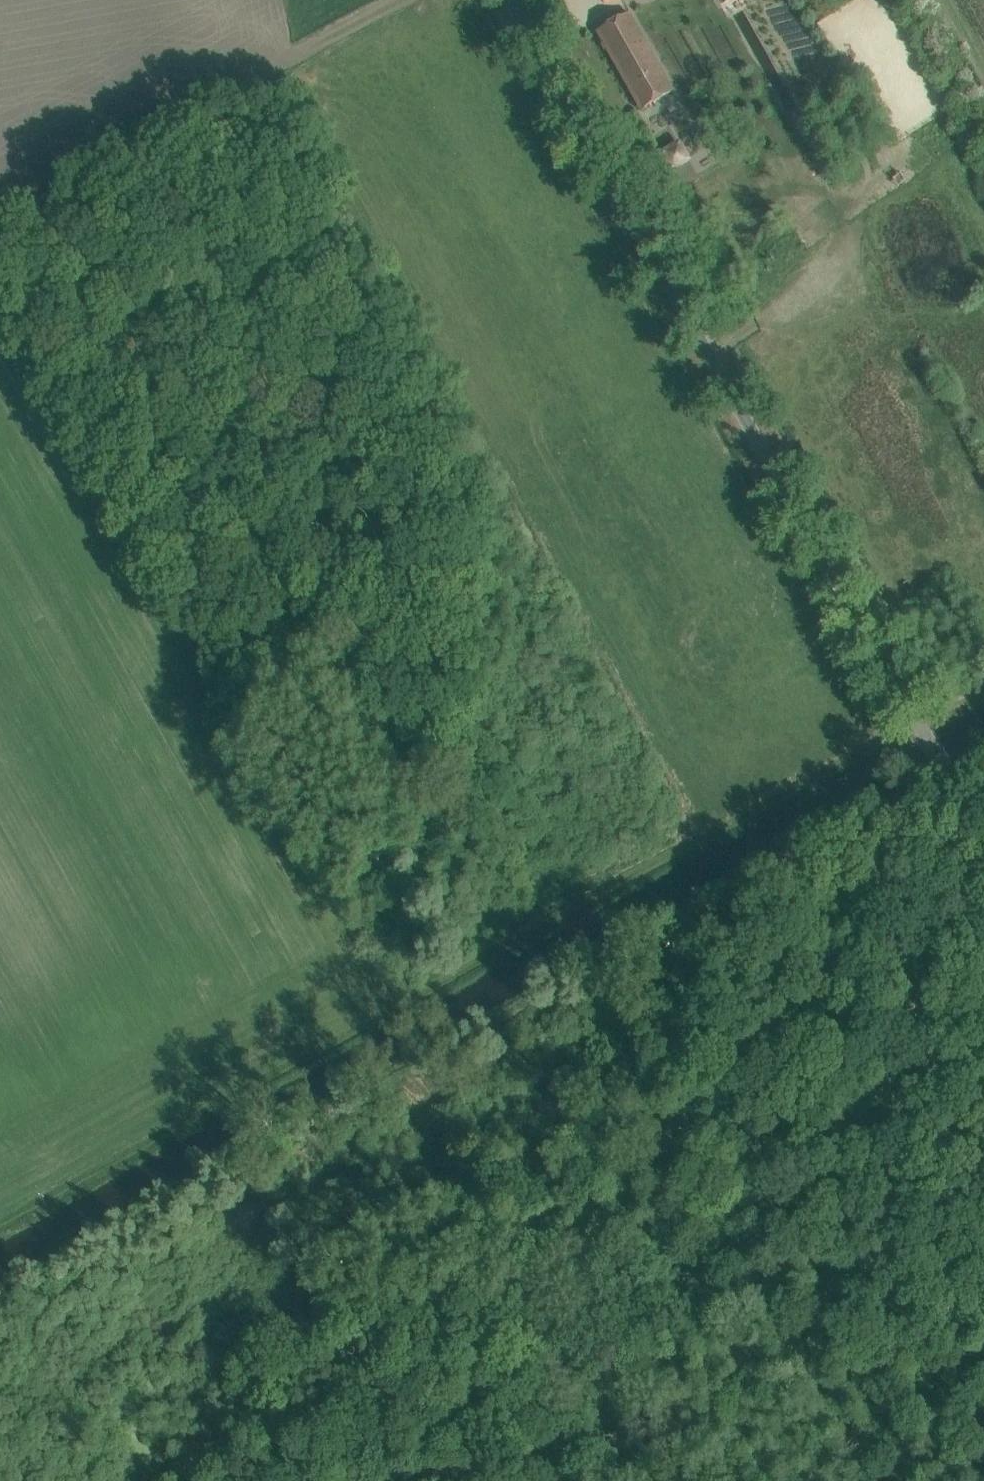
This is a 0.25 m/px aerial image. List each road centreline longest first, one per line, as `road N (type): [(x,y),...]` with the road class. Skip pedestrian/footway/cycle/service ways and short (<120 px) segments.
road 1 (unclassified): [(983,842),(510,0)]

